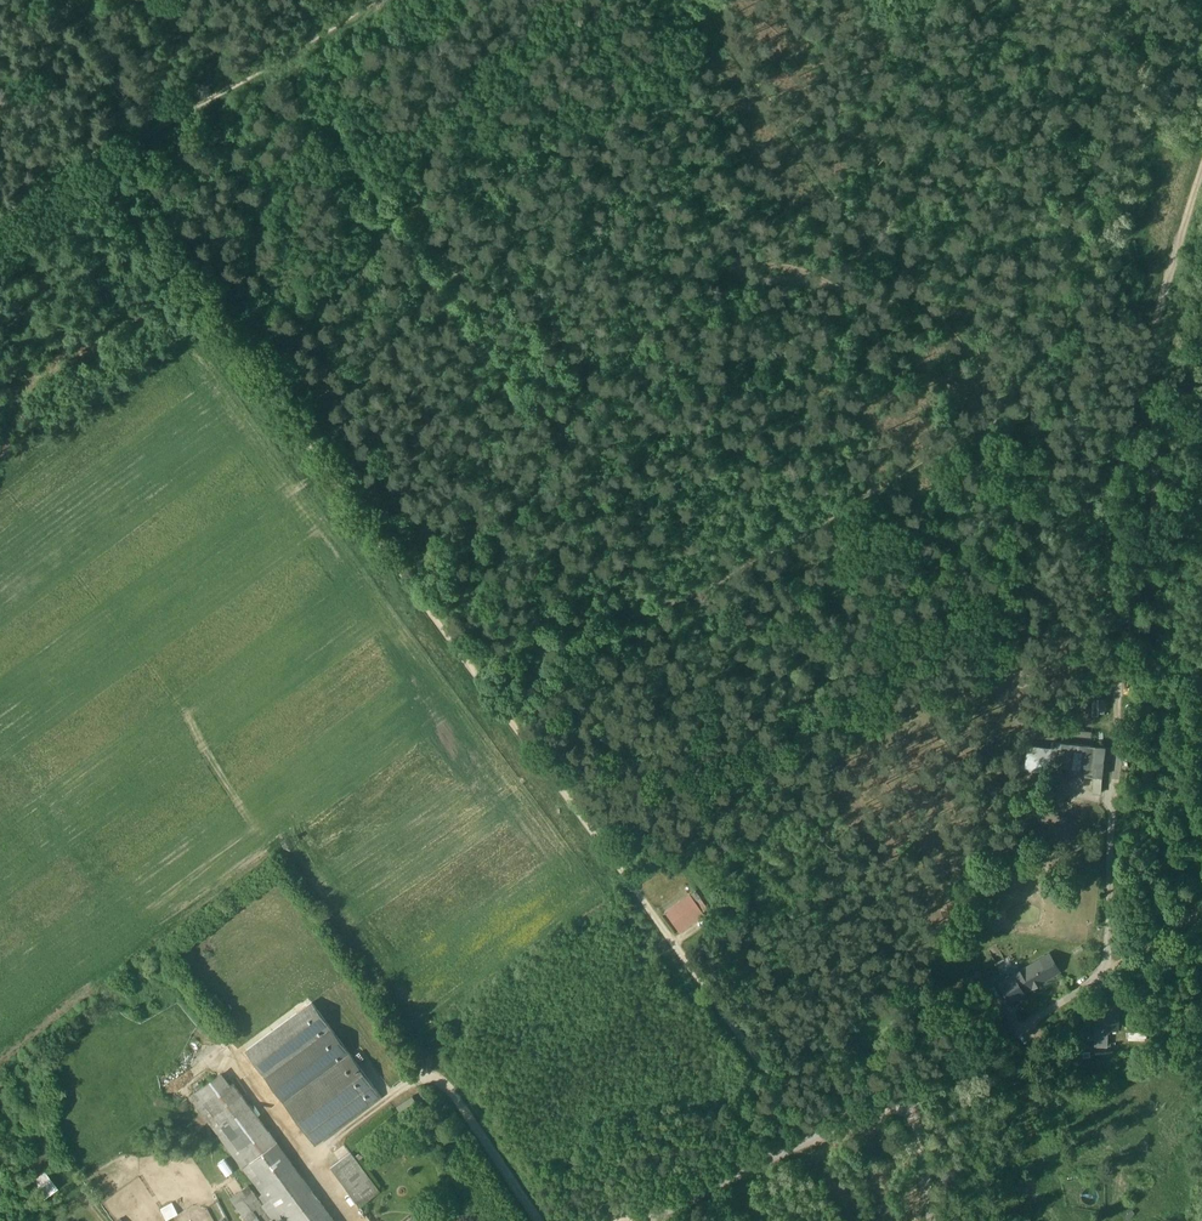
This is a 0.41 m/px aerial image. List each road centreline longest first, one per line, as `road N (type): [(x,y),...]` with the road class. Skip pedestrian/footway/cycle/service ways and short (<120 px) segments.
road 1 (track): [(1101,976),(1120,653),(1158,498),(1139,364),(1201,170)]
road 2 (track): [(502,706),(148,227),(128,190),(124,148)]
road 3 (track): [(704,0),(826,185),(999,397)]
road 4 (track): [(124,148),(371,0)]
road 5 (track): [(654,914),(502,706)]
road 6 (track): [(813,1139),(647,1220)]
road 7 (track): [(534,1220),(438,1080)]
road 8 (track): [(124,148),(116,60),(78,0)]
road 9 (track): [(124,148),(88,155),(0,213)]
road 10 (unclassified): [(931,1220),(915,1091)]
road 11 (track): [(1201,910),(1101,976)]

